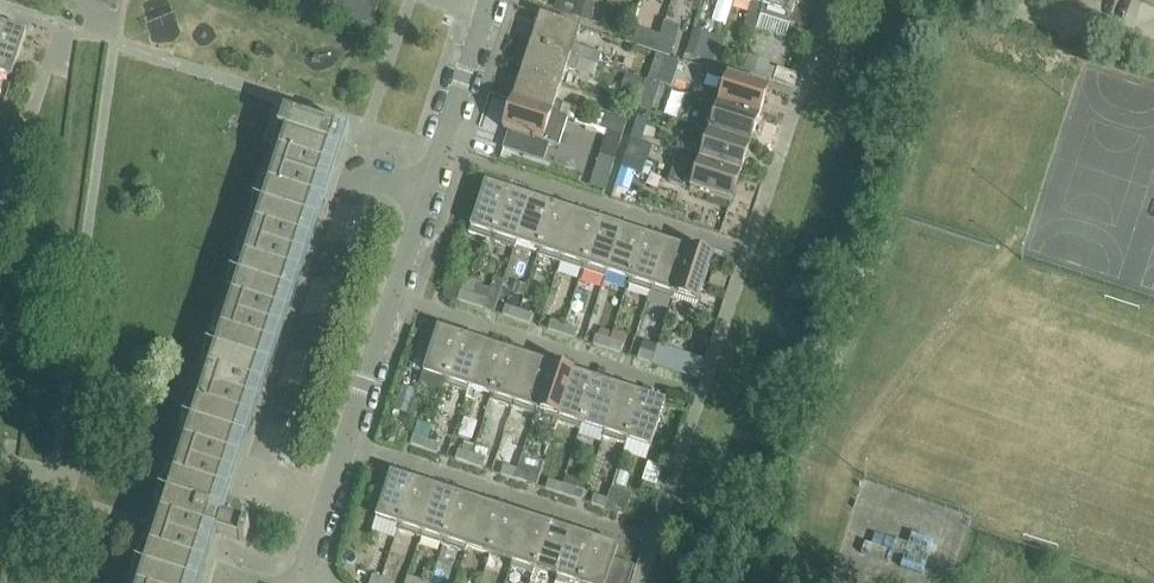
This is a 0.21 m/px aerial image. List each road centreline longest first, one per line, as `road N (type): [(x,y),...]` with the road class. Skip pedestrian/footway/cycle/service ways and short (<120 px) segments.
road 1 (residential): [(302,582),(492,0)]
road 2 (unclassified): [(1153,44),(1018,0)]

